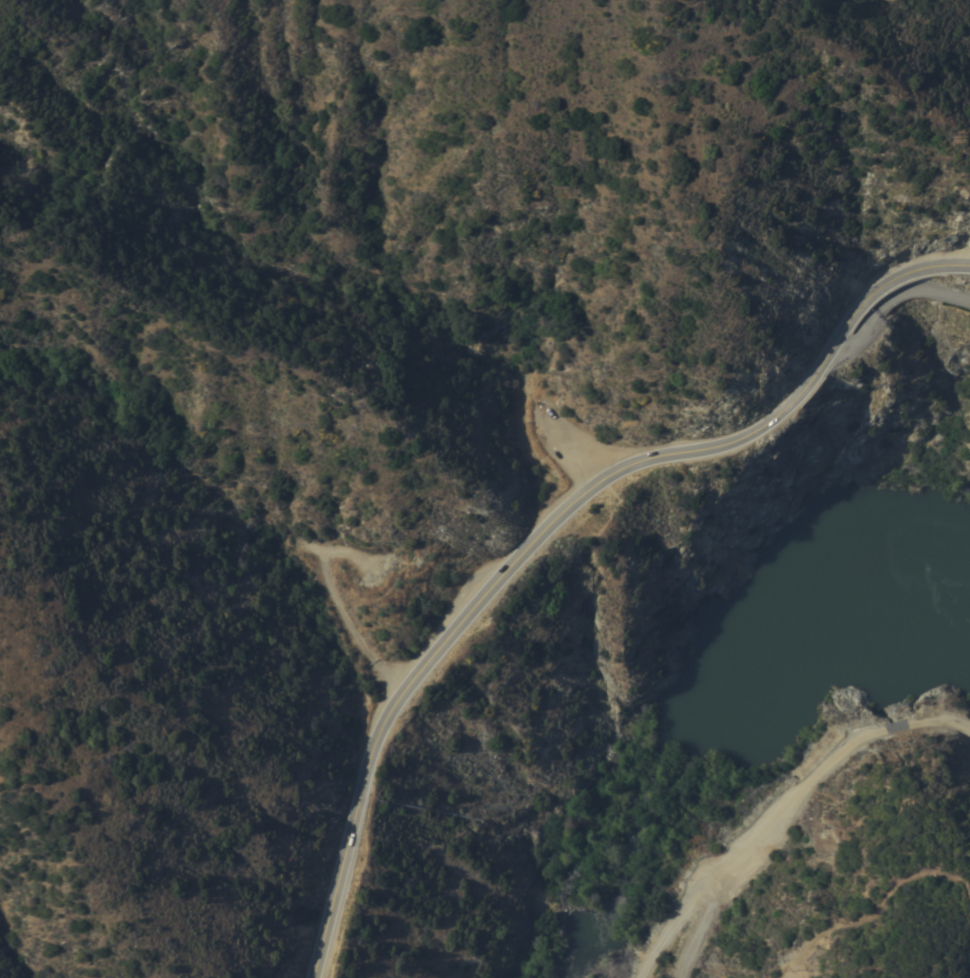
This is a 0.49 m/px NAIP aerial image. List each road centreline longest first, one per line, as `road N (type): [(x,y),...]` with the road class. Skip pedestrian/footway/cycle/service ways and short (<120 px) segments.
road 1 (secondary): [(969,265),(912,269),(887,282),(858,307),(792,406),(745,438),(655,455),(595,485),(469,612),(386,717),(312,977)]
road 2 (track): [(637,977),(691,893),(823,760),(880,727),(943,718),(969,727)]

